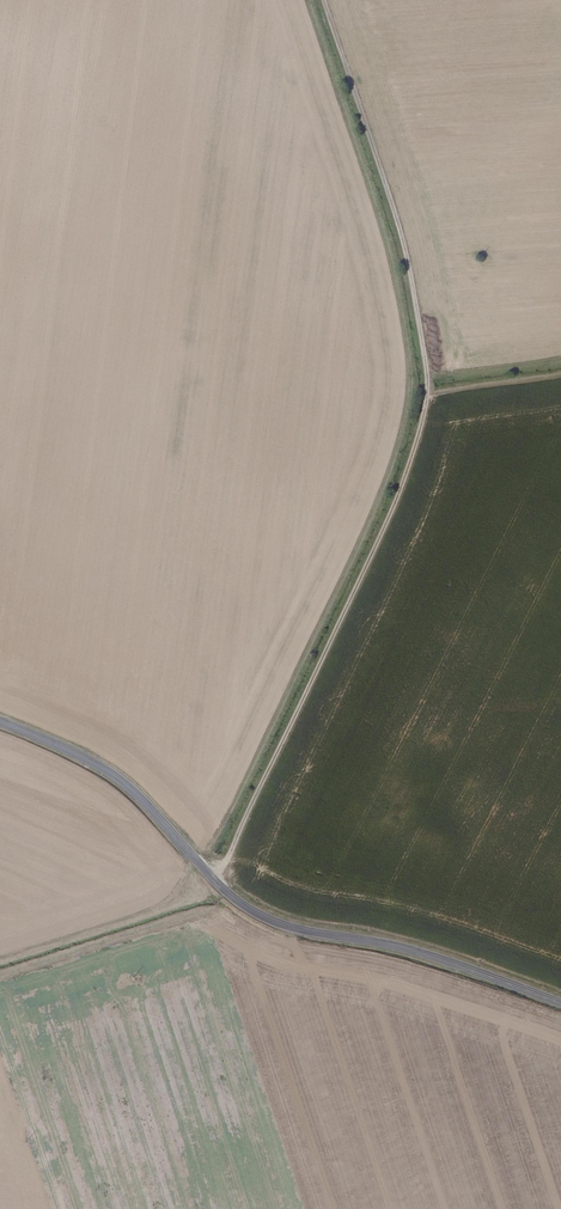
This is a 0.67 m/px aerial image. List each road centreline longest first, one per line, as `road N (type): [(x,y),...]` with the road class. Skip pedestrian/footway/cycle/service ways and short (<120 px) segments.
road 1 (track): [(326,0),(410,263),(427,390),(395,504),(215,879)]
road 2 (secondary): [(560,1003),(403,948),(279,924),(226,890),(118,777),(0,721)]
road 3 (track): [(190,850),(167,903),(0,959)]

